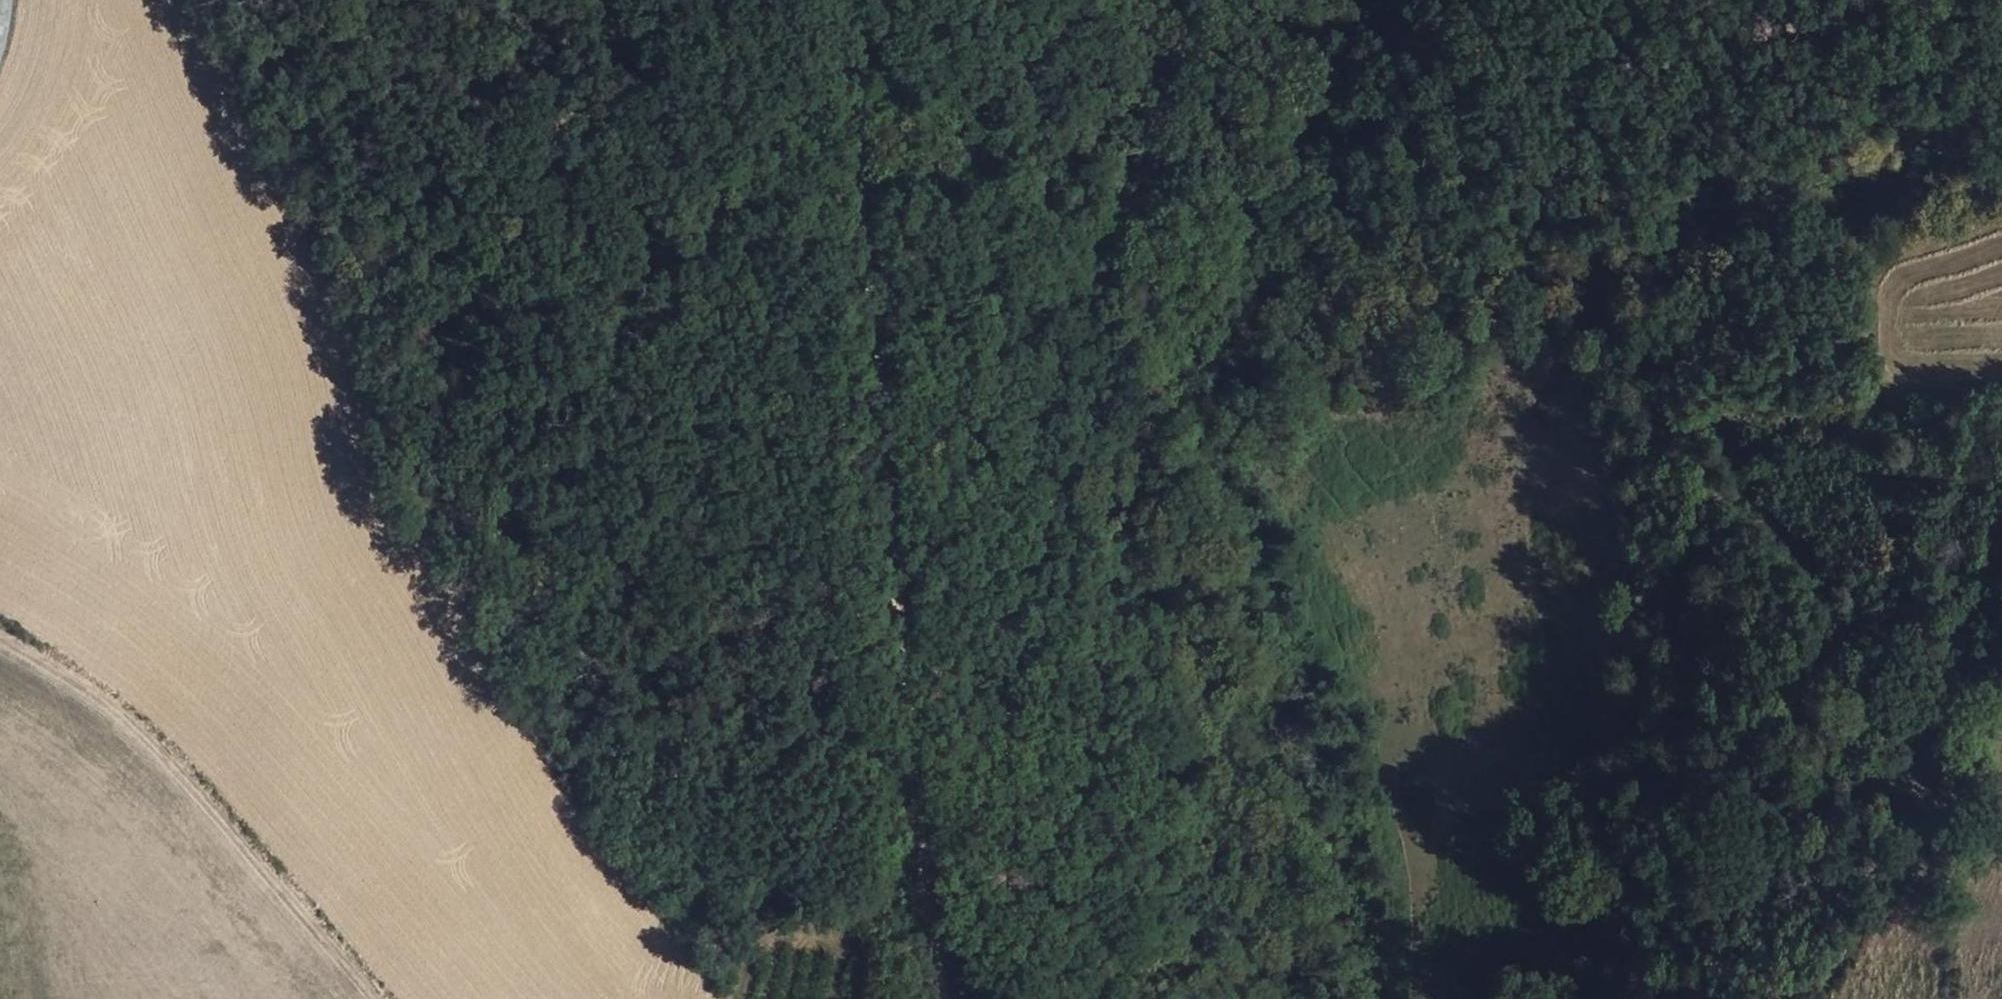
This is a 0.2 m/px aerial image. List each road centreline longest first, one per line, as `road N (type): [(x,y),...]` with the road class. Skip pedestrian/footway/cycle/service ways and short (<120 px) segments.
road 1 (track): [(833,0),(862,180),(894,628),(941,998)]
road 2 (track): [(373,998),(139,727),(0,643)]

